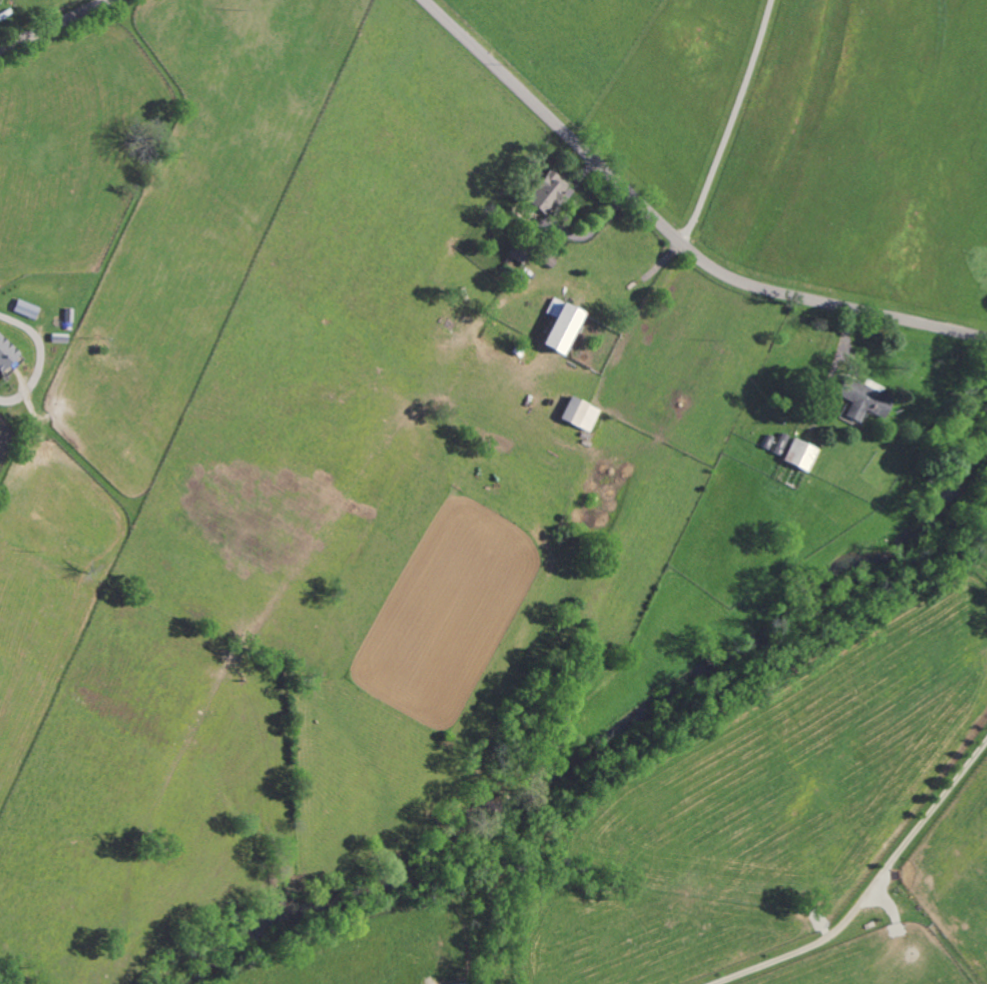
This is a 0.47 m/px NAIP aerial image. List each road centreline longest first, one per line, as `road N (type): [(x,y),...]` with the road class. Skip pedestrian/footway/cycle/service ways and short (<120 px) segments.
road 1 (residential): [(424,0),(680,247),(717,273),(761,291),(986,339)]

